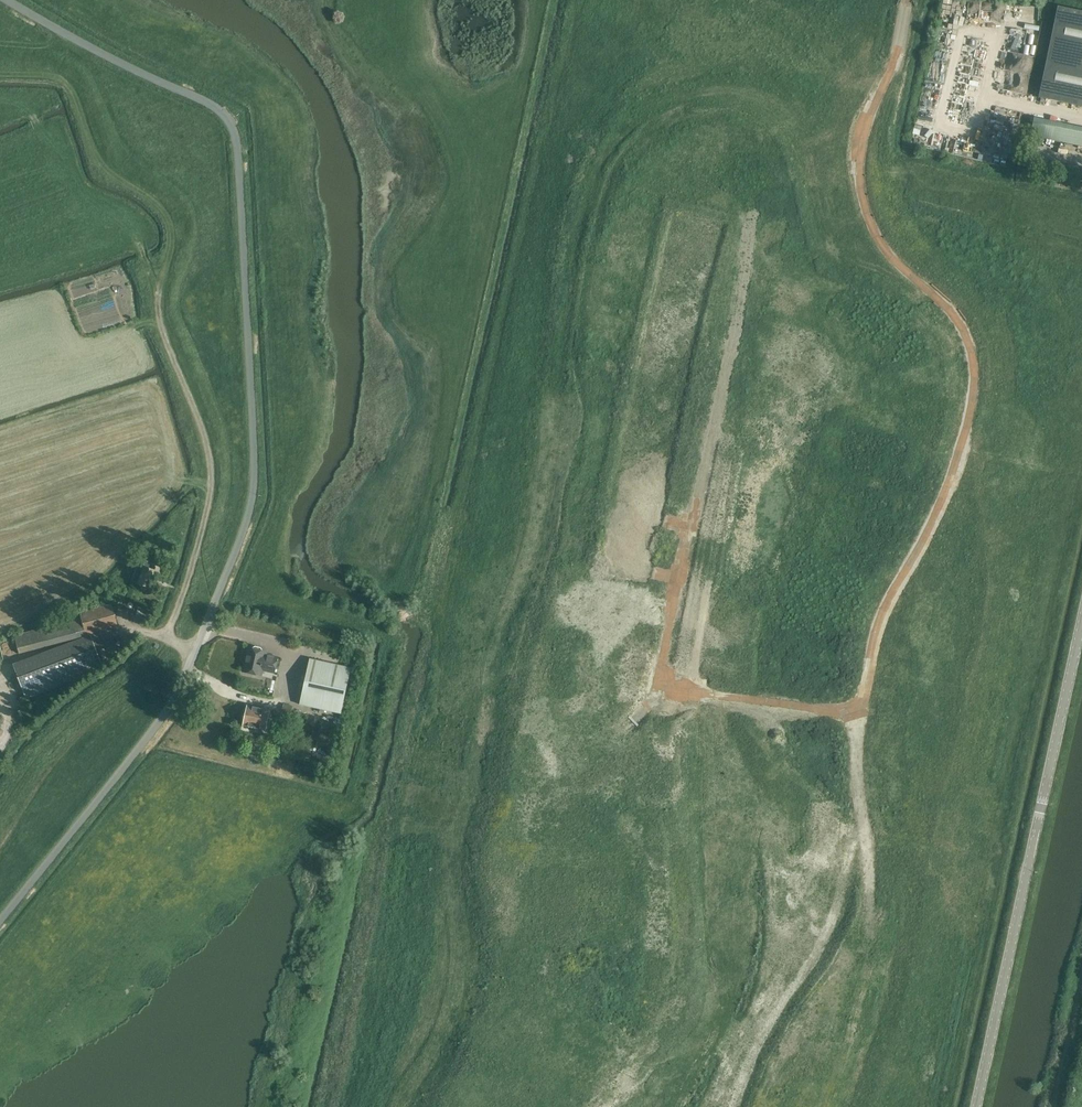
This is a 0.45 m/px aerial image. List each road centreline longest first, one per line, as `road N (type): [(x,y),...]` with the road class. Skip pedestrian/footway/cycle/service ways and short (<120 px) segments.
road 1 (unclassified): [(0,922),(171,703),(244,530),(255,467),(238,151),(229,122),(211,105),(6,0)]
road 2 (track): [(864,706),(880,618),(948,499),(974,412),(975,369),(960,322),(881,242),(858,188),(906,1)]
road 3 (track): [(173,641),(166,638),(200,540),(211,475),(202,425),(161,322),(172,227),(160,205),(101,161),(74,92),(61,79)]
road 4 (tertiary): [(976,1106),(1081,624)]
road 5 (track): [(759,703),(864,706),(855,758),(869,877)]

